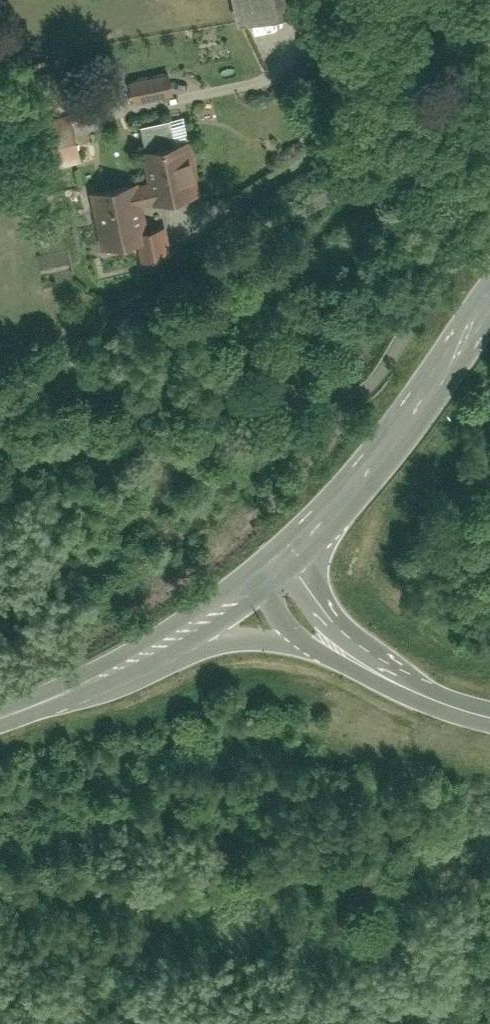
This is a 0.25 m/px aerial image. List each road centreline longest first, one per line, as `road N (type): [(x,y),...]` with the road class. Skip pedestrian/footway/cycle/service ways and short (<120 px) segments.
road 1 (tertiary): [(489,297),(378,456),(272,567)]
road 2 (primary): [(140,658),(239,635),(310,641),(373,659)]
road 3 (tertiary): [(272,567),(214,614),(140,658)]
road 4 (tertiary): [(140,658),(0,714)]
road 5 (primary): [(373,659),(321,621),(272,567)]
road 6 (primary): [(489,711),(427,691),(373,659)]

